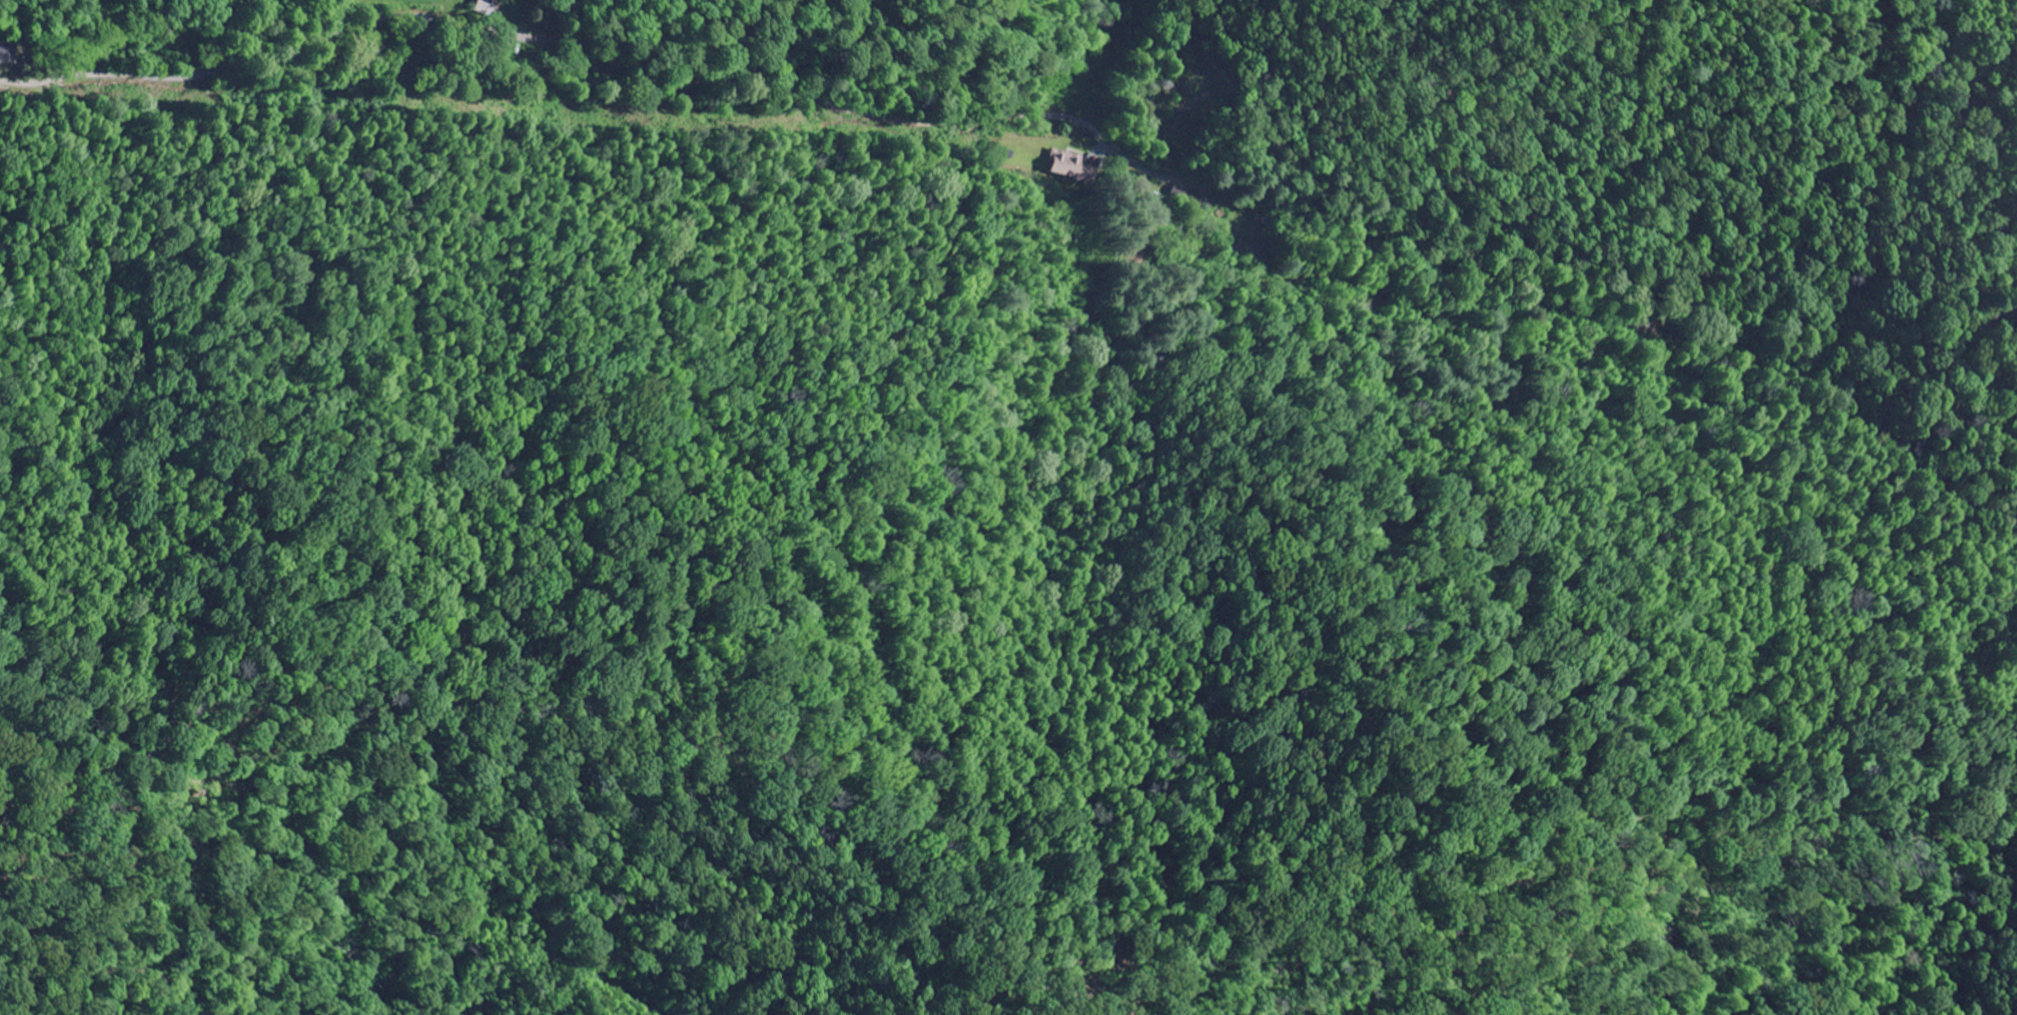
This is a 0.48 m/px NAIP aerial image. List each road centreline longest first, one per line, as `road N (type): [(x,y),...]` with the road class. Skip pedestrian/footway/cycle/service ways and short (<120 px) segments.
road 1 (residential): [(1098,128),(1060,116),(973,120),(864,111),(610,46),(403,19),(351,27),(256,71),(170,80),(103,72),(0,78)]

